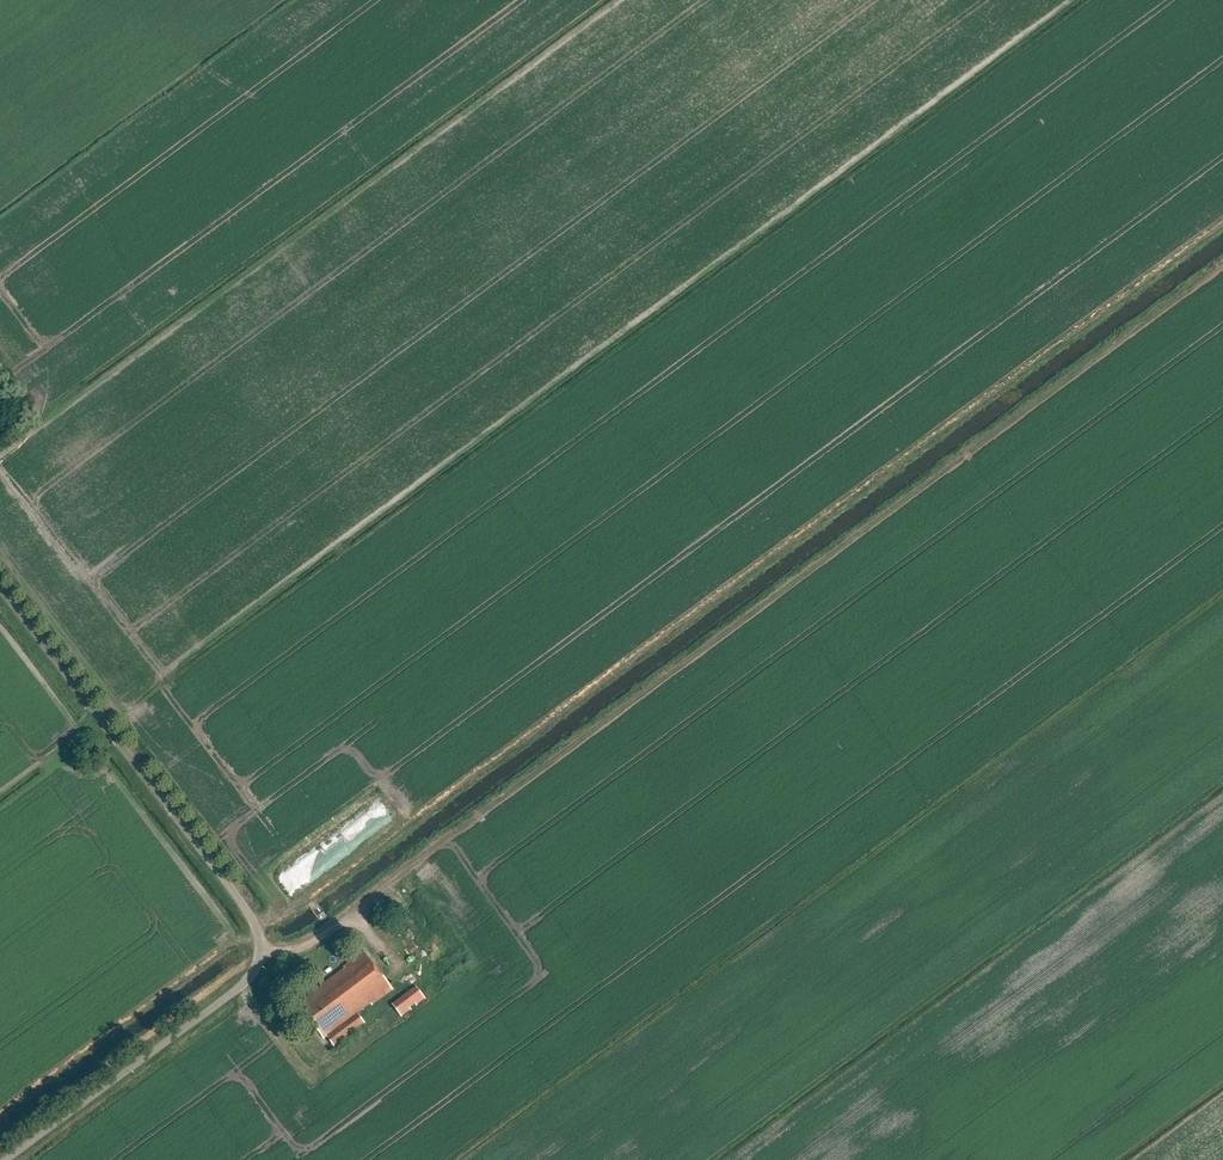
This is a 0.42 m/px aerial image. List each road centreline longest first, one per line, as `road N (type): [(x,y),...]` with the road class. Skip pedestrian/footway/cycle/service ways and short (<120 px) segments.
road 1 (unclassified): [(6,1159),(231,995),(260,951),(238,898),(0,584)]

